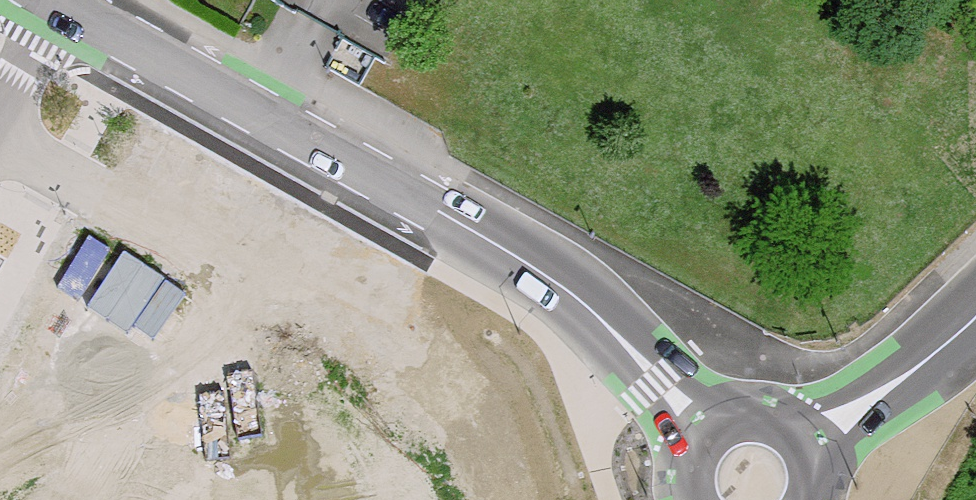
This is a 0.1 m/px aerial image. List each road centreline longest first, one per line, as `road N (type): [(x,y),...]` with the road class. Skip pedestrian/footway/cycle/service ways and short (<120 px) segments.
road 1 (unclassified): [(77,0),(611,298),(753,396)]
road 2 (unclassified): [(881,410),(834,377),(777,380),(753,396)]
road 3 (unclassified): [(881,410),(975,317)]
road 4 (residential): [(0,107),(61,0)]

